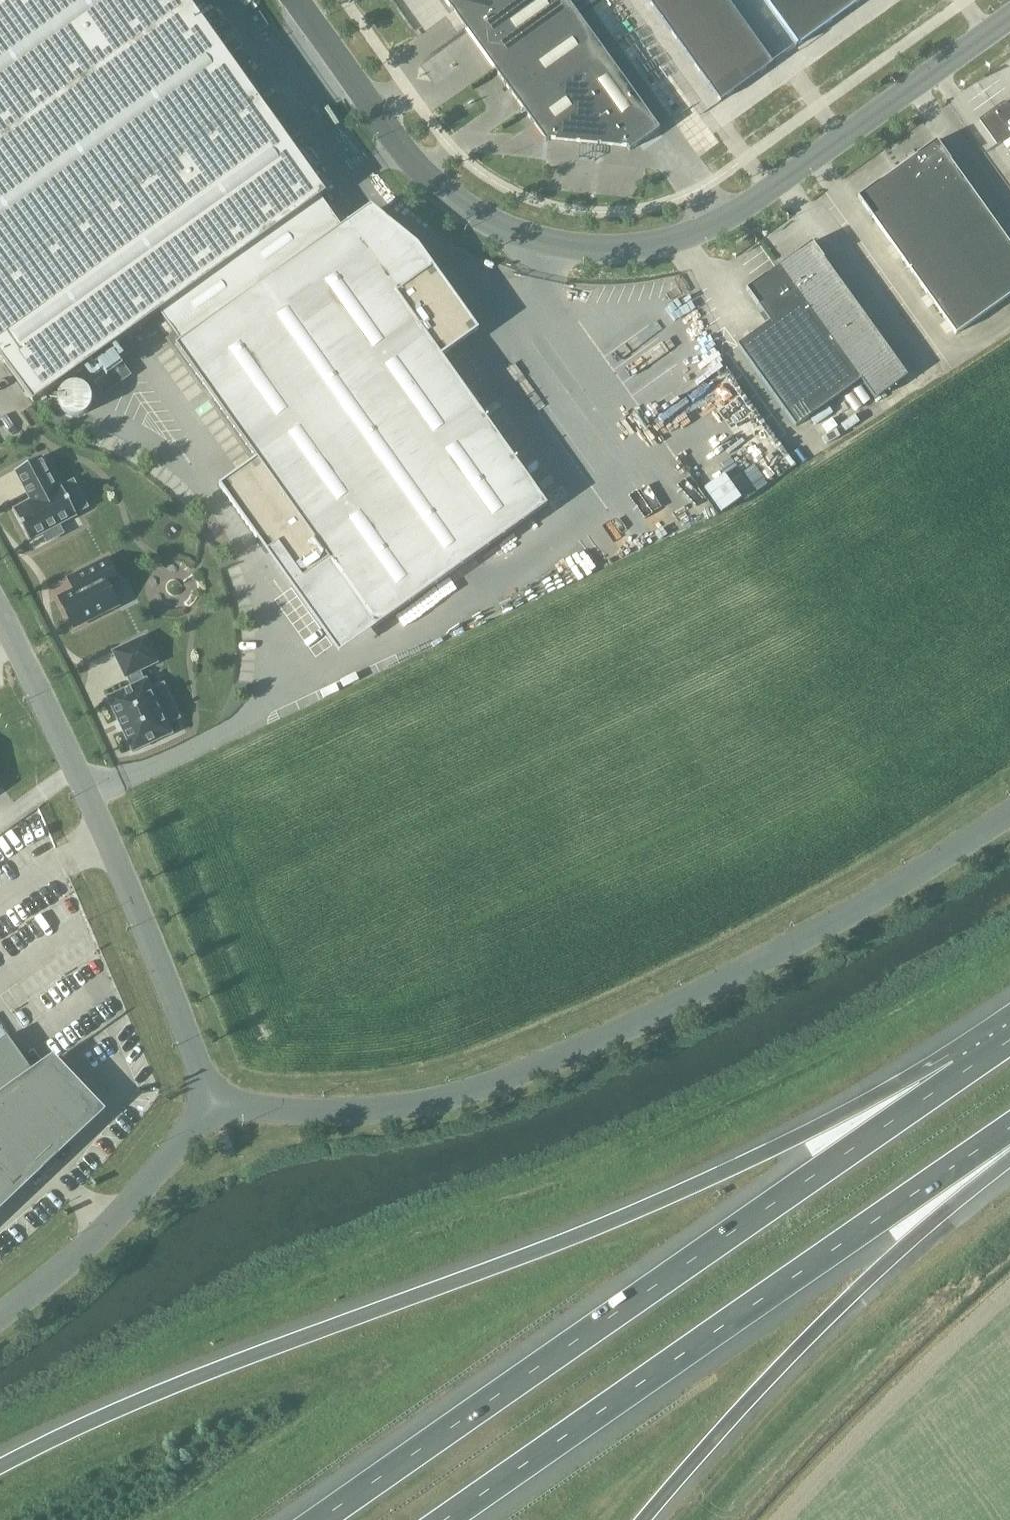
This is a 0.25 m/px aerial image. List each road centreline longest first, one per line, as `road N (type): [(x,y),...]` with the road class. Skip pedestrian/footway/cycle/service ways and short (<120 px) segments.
road 1 (motorway): [(963,1071),(578,1236),(147,1398),(0,1467)]
road 2 (unclassified): [(1009,17),(738,211),(670,241),(606,249),(527,237),(443,190),(297,0)]
road 3 (unclassified): [(212,1098),(356,1111),(422,1103),(515,1076),(756,963),(1009,813)]
road 4 (motorway): [(963,1071),(319,1519)]
road 5 (motorway): [(445,1519),(1009,1127)]
road 6 (unclassified): [(212,1098),(107,837),(0,614)]
road 7 (motorway): [(644,1519),(832,1314),(1009,1148)]
road 8 (unclassified): [(0,1316),(106,1226),(212,1098)]

